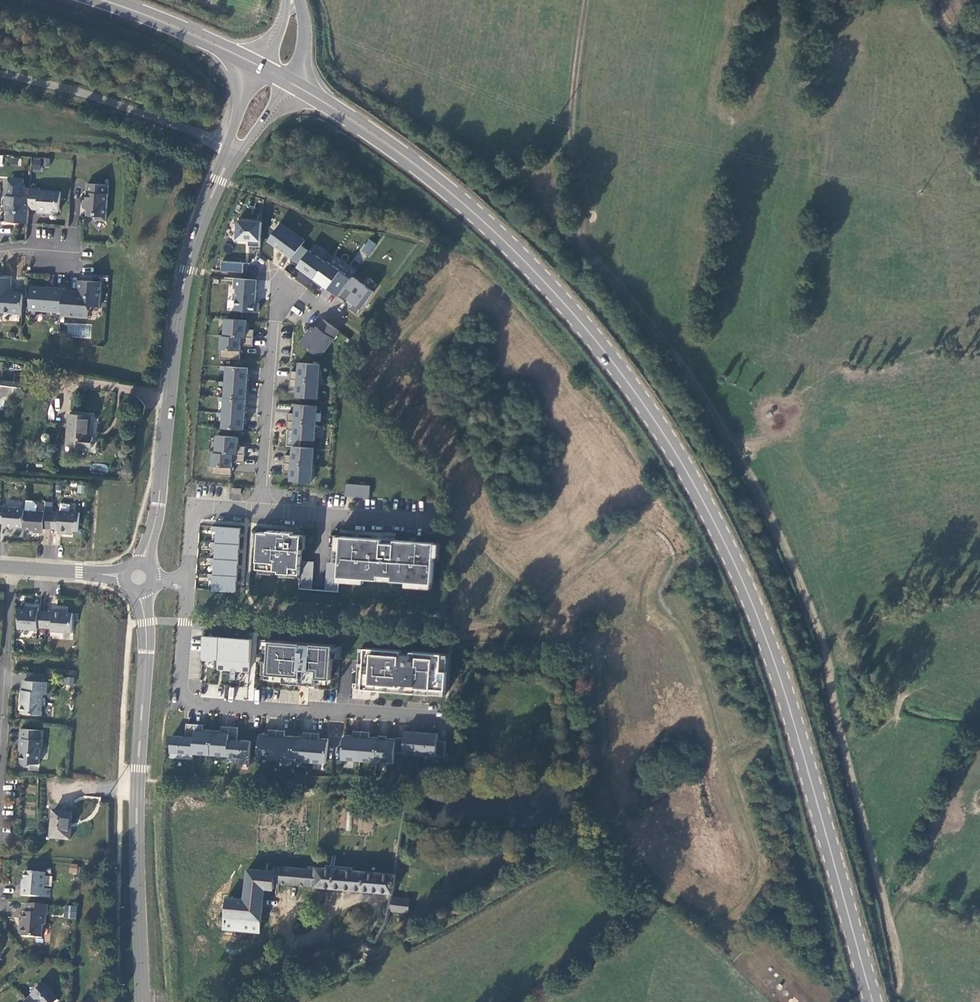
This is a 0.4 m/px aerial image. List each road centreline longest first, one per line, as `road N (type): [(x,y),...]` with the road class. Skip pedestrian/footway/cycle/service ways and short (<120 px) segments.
road 1 (secondary): [(875,1001),(761,622),(677,451),(568,307),(502,236),(388,141),(291,85)]
road 2 (track): [(872,1001),(897,994),(902,979),(827,650),(736,448),(683,367),(580,239),(572,110),(584,0)]
road 3 (track): [(807,1001),(784,982),(758,978),(633,849),(612,794),(596,658),(577,639),(404,639),(186,622)]
road 4 (track): [(714,926),(753,892),(757,856),(695,652),(660,595),(675,554),(666,536),(646,527)]
road 5 (unclassified): [(232,151),(195,232),(178,305),(147,545)]
road 6 (unclassified): [(143,611),(142,1000)]
road 7 (residential): [(260,511),(285,284),(333,319)]
road 8 (residential): [(189,583),(184,699),(338,711)]
road 9 (residential): [(232,151),(155,118),(0,74)]
road 10 (unclassified): [(287,901),(278,926),(243,955),(184,990),(142,1000)]
road 11 (secondary): [(261,68),(102,0)]
road 12 (residential): [(260,511),(419,526)]
road 13 (unclassified): [(312,936),(349,902),(374,901),(374,925),(354,945),(325,939)]
road 14 (residential): [(1,721),(12,567)]
road 15 (residential): [(189,583),(199,513),(260,511)]

